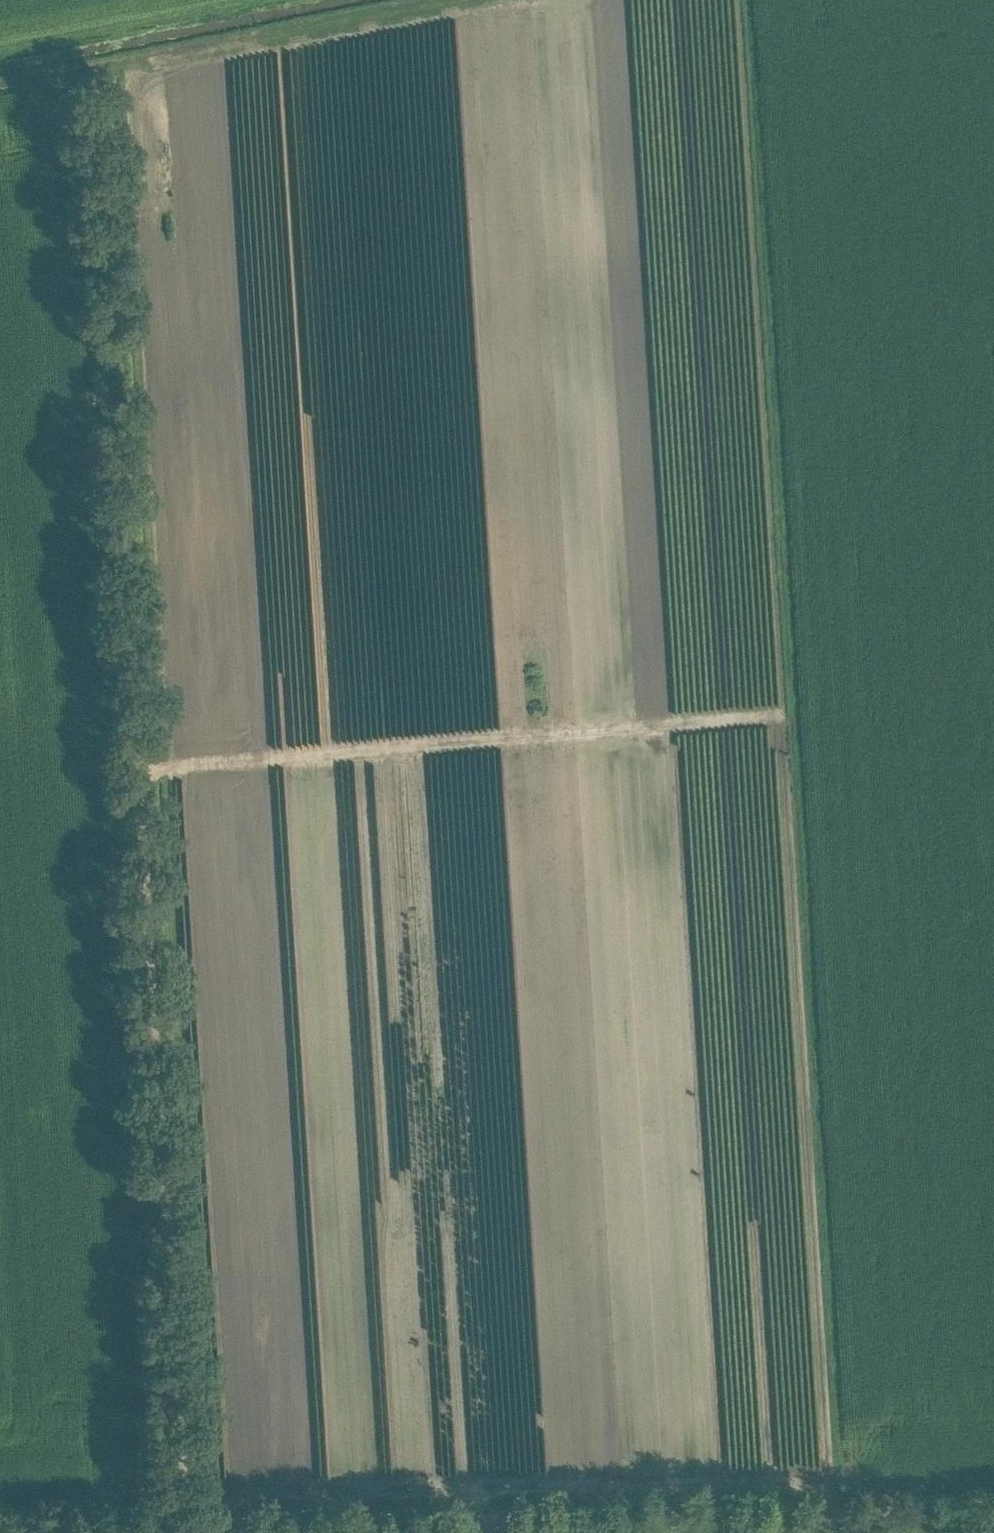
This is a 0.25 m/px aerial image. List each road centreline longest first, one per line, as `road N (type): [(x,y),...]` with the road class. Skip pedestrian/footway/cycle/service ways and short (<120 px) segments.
road 1 (unclassified): [(82,1532),(993,1512)]

